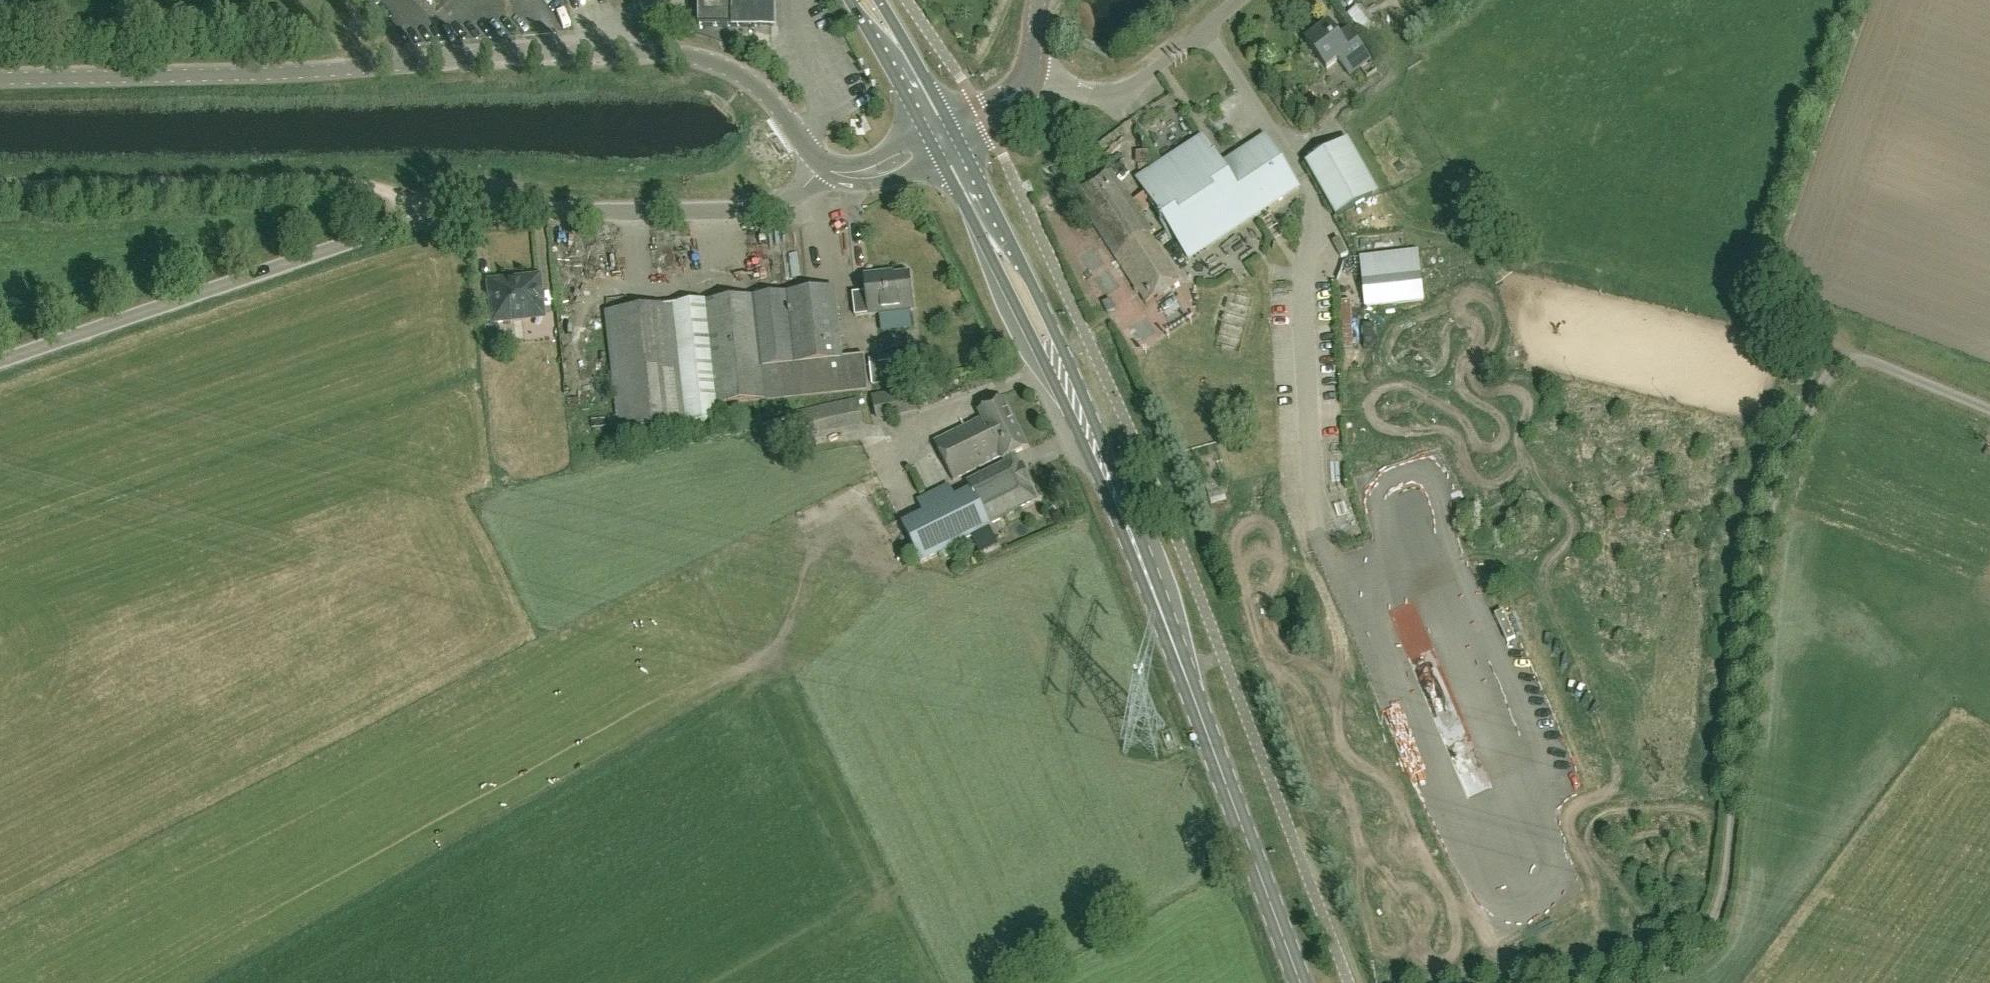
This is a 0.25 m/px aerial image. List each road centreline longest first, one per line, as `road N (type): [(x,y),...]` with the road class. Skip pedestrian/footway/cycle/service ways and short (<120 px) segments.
road 1 (primary): [(1301,982),(1116,499),(945,140)]
road 2 (tertiary): [(0,81),(299,73),(492,54),(683,55),(754,82),(824,168)]
road 3 (unclassified): [(0,364),(421,221),(762,208),(788,199),(824,168)]
road 4 (track): [(1576,982),(1677,958),(1717,910),(1763,537),(1788,462)]
road 5 (track): [(0,185),(340,181),(389,194),(430,219),(375,214)]
road 6 (unclassified): [(1029,74),(1095,94),(1126,91),(1240,0)]
road 7 (primary): [(945,140),(864,0)]
road 8 (tertiary): [(824,168),(870,174),(945,140)]

